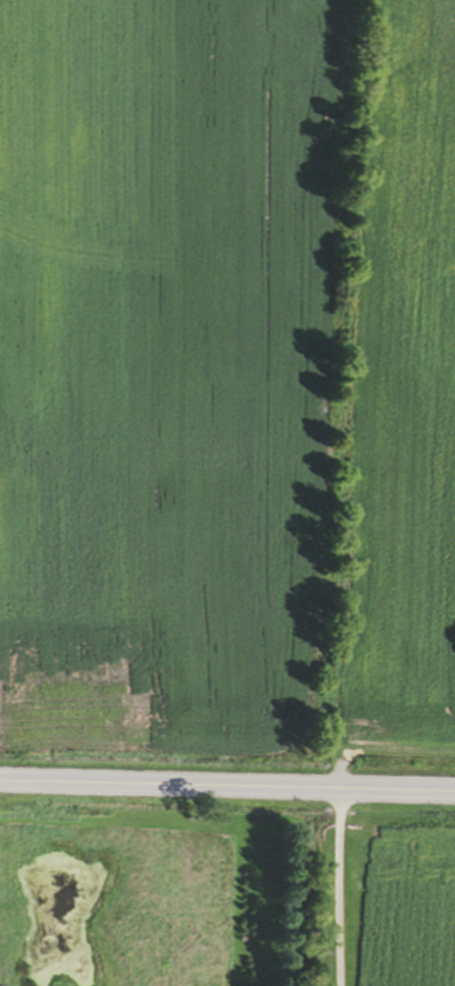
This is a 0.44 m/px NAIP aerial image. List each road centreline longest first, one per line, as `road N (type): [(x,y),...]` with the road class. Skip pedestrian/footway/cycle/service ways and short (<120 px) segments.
road 1 (secondary): [(0,782),(454,789)]

